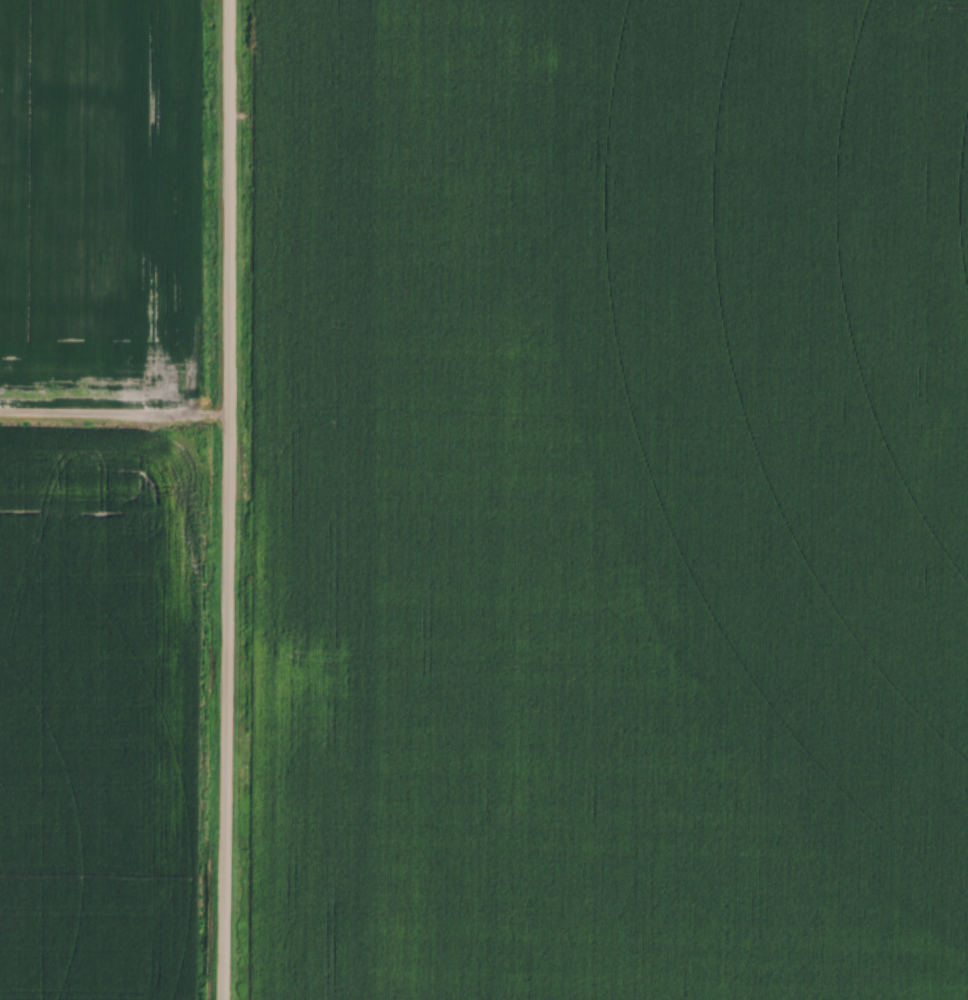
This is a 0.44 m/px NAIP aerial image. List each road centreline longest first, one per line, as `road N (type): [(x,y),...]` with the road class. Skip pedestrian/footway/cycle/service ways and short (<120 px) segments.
road 1 (residential): [(226,999),(229,0)]

